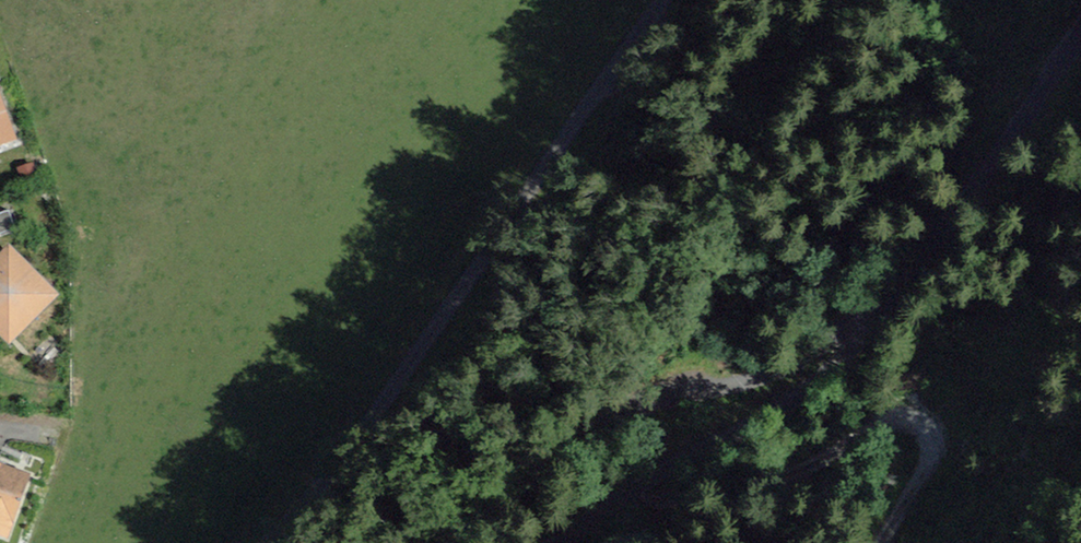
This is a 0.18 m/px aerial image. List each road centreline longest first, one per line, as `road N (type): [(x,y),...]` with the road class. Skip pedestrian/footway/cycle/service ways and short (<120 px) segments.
road 1 (unclassified): [(670,0),(485,279),(415,409),(273,542)]
road 2 (residential): [(868,330),(704,375),(475,503),(423,542)]
road 3 (track): [(888,542),(944,475),(951,445),(925,412),(894,414),(840,453),(750,482),(667,500),(613,496)]
road 4 (unclassified): [(553,542),(613,496),(833,372),(868,330)]
road 5 (unclassified): [(868,330),(903,297),(1080,57)]

